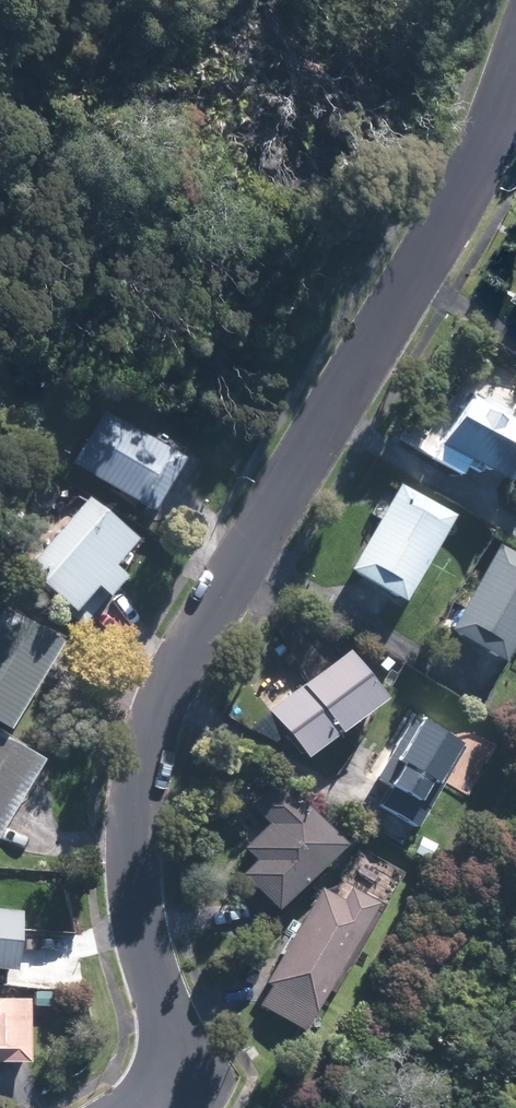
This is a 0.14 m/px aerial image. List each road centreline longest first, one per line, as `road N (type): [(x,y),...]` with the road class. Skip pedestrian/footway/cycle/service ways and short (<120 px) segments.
road 1 (residential): [(138,1107),(190,1076),(156,985),(138,902),(138,818),(153,732),(208,623),(473,171),(515,61)]

